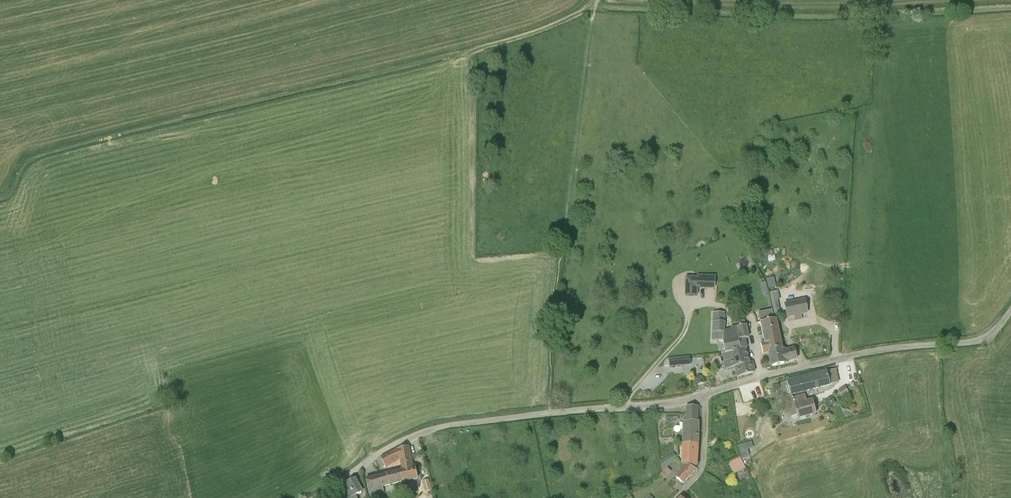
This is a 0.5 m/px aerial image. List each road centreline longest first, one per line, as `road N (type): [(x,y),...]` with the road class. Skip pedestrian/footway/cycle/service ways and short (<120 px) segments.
road 1 (track): [(0,199),(31,159),(482,49),(595,8)]
road 2 (track): [(595,8),(826,18),(1010,7)]
road 3 (unclassified): [(314,497),(431,429),(703,395)]
road 4 (unclassified): [(703,395),(865,352),(978,340),(1010,311)]

